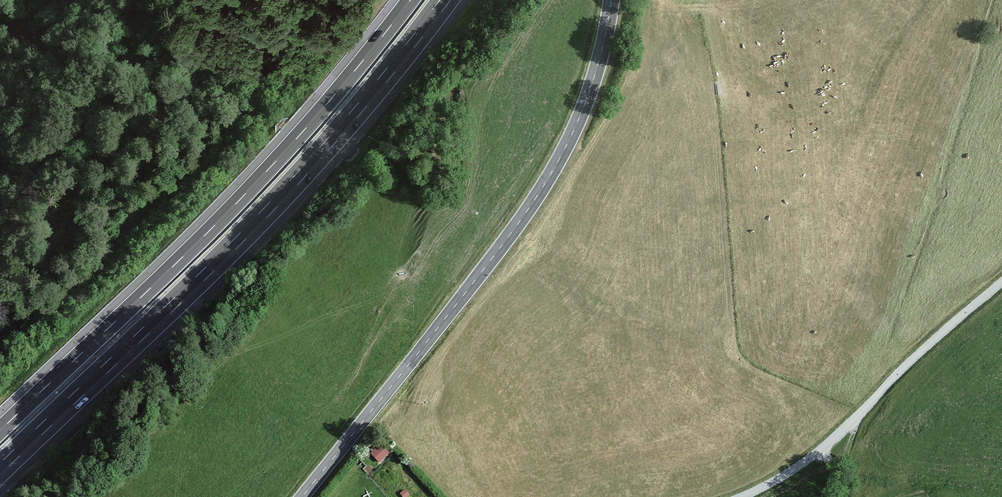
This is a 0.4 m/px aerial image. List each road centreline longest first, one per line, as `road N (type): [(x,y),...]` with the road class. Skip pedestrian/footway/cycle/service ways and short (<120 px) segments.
road 1 (motorway): [(0,470),(294,183),(446,0)]
road 2 (motorway): [(412,0),(244,195),(0,432)]
road 3 (tertiary): [(303,496),(552,173),(590,92),(612,0)]
road 4 (unclassified): [(743,496),(831,442),(1001,283)]

